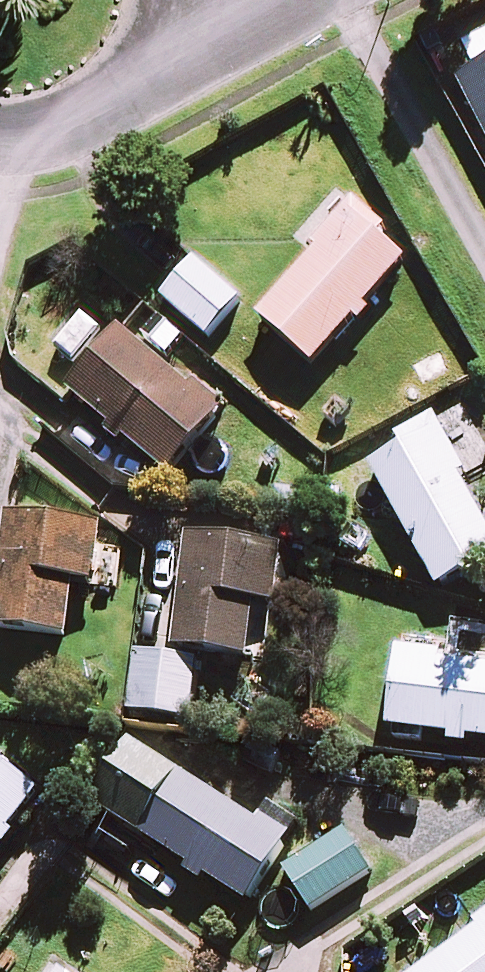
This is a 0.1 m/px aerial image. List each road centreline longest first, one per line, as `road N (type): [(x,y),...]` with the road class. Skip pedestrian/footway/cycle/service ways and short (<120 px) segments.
road 1 (residential): [(287,0),(167,77),(40,132),(0,134)]

